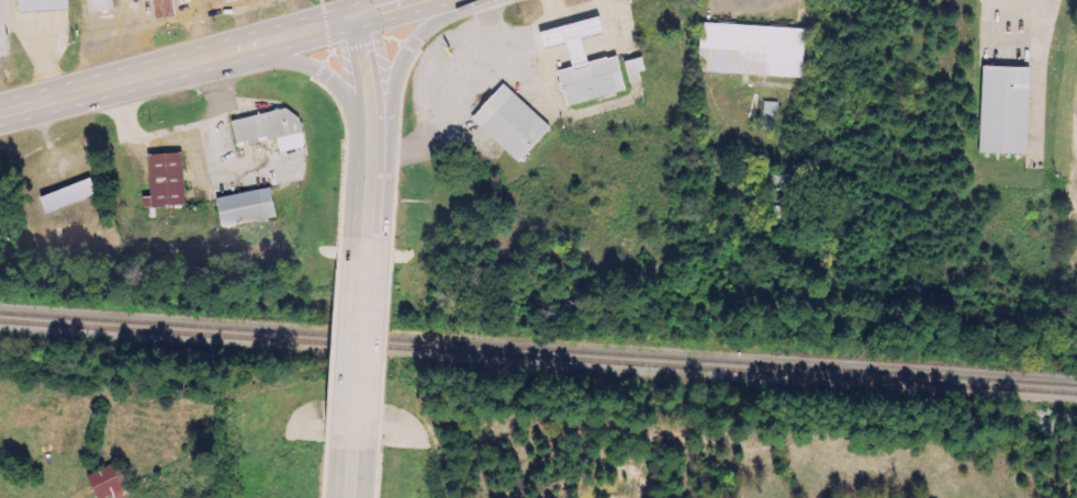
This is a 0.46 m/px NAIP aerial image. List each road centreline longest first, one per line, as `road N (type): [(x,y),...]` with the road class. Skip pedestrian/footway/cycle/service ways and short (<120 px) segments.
road 1 (trunk): [(361,13),(0,114)]
road 2 (trunk): [(375,292),(384,133),(361,13)]
road 3 (trunk): [(382,208),(401,165),(403,98),(419,49),(440,27),(496,0)]
road 4 (trunk): [(187,61),(295,64),(334,77),(358,106),(383,169)]
road 5 (trunk): [(367,465),(375,292)]

